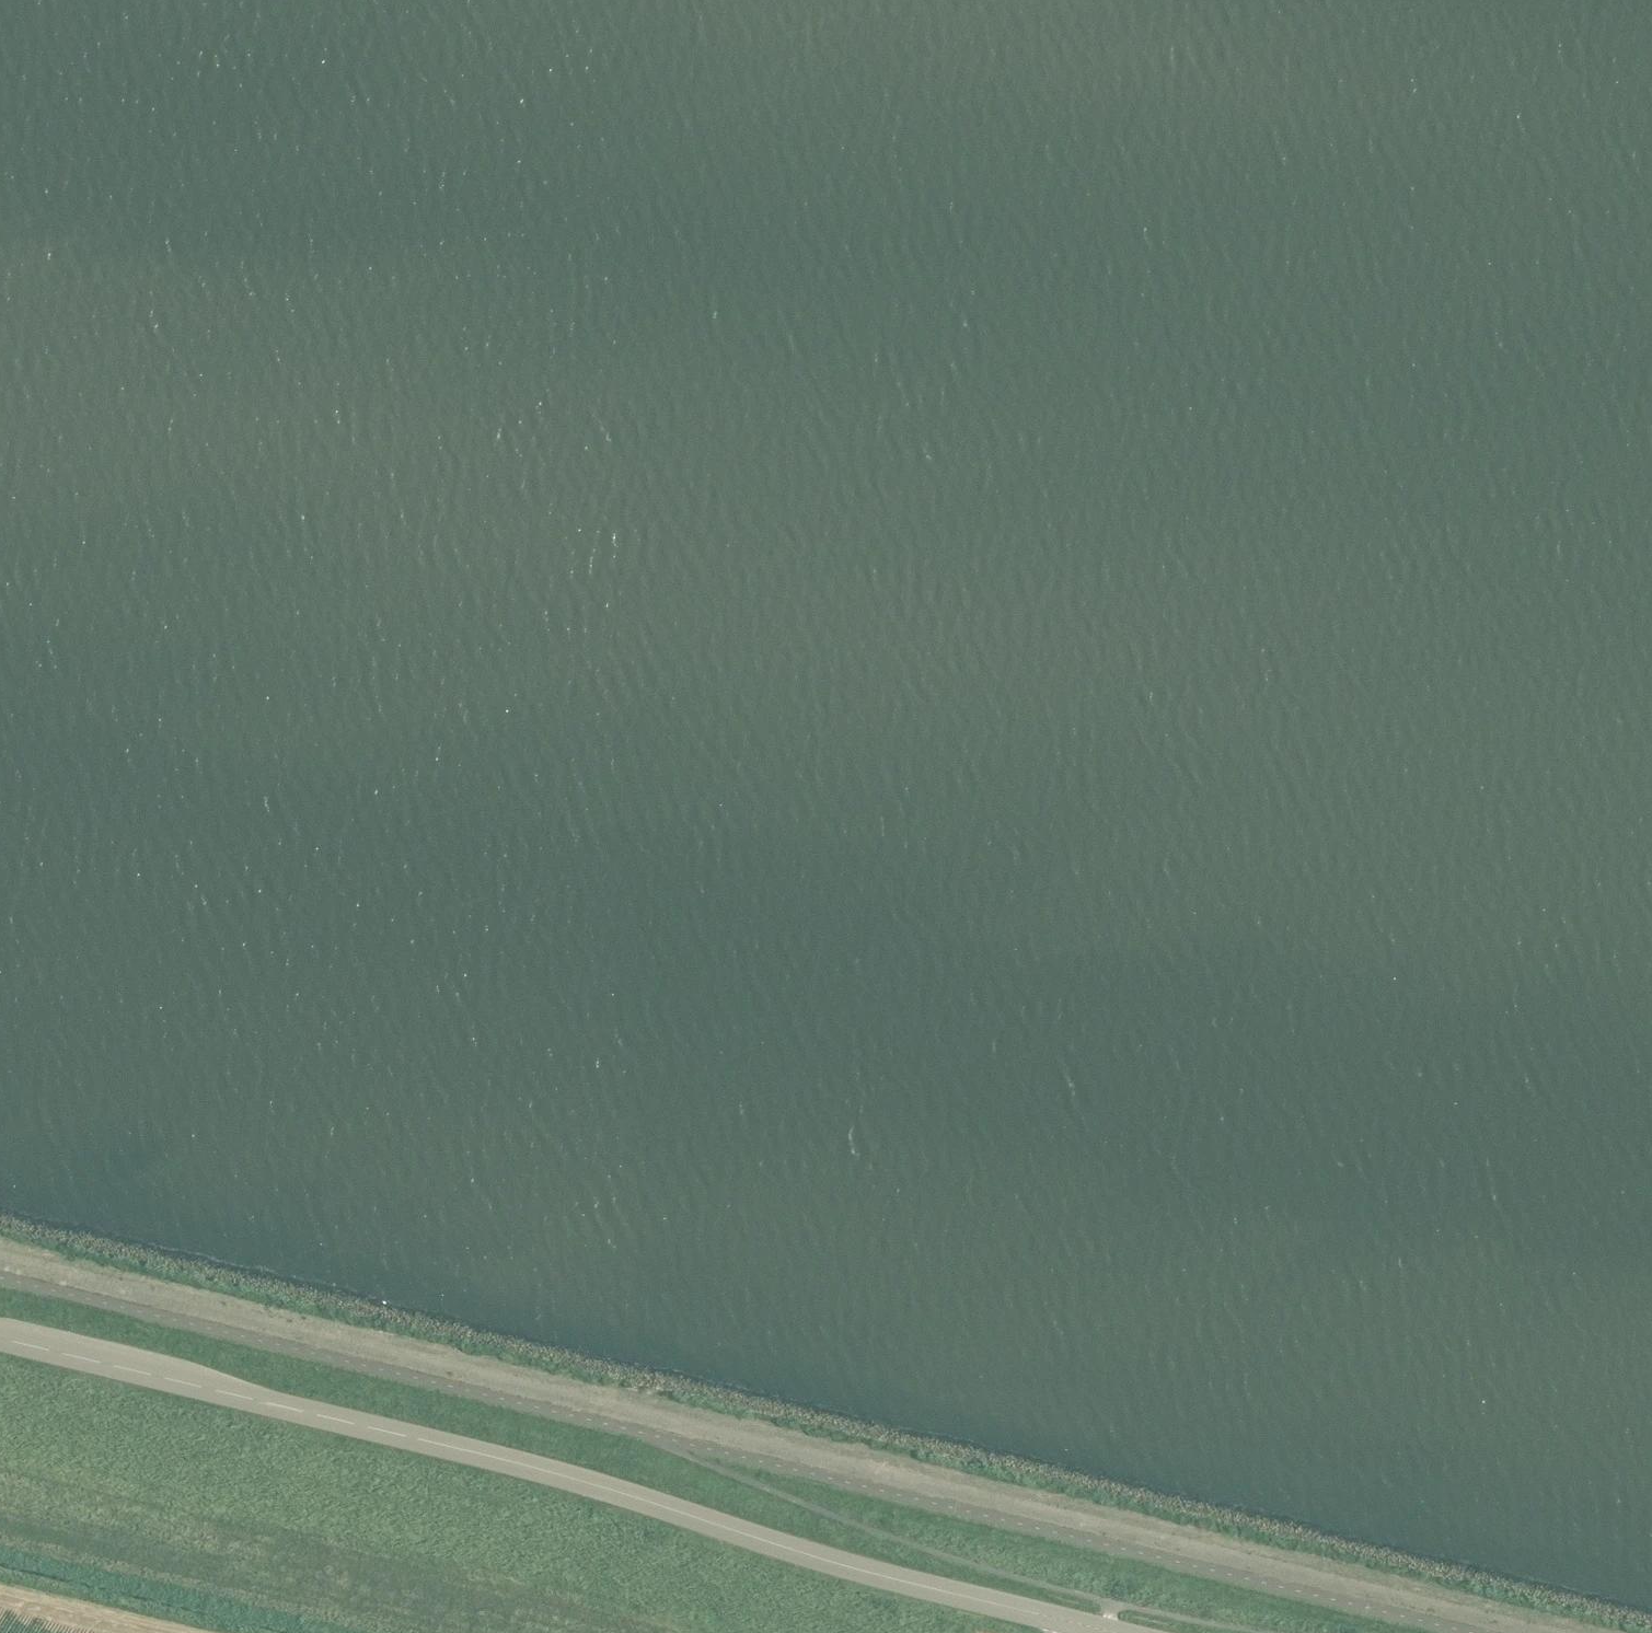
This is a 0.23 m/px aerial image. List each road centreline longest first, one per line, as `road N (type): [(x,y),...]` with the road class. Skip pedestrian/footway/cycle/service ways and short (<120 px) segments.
road 1 (tertiary): [(1105,1630),(860,1565),(618,1486),(0,1334)]

